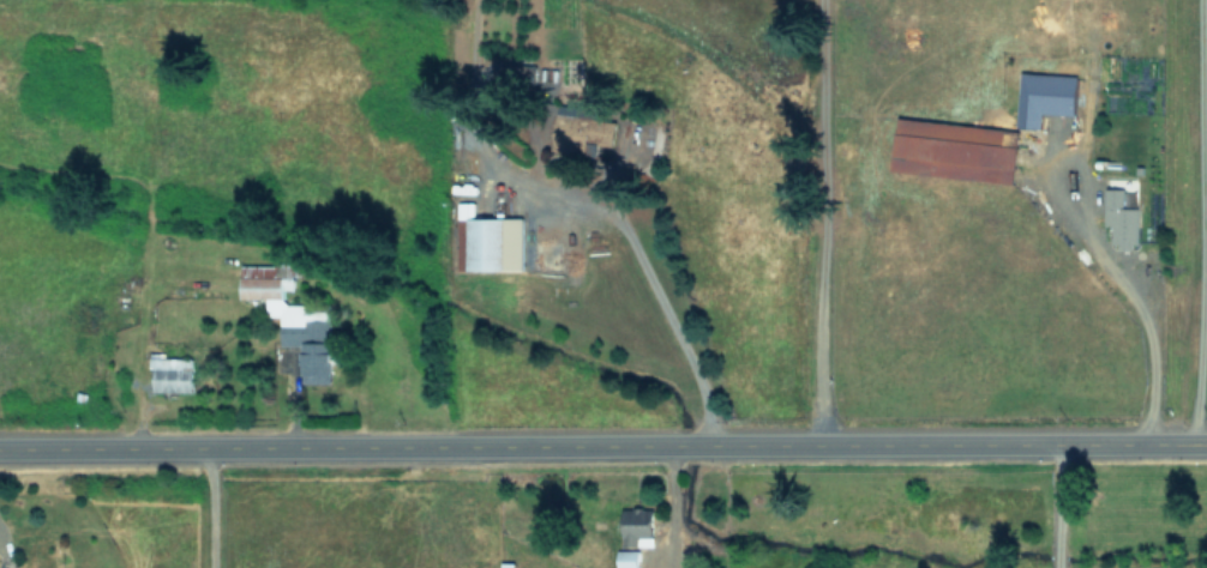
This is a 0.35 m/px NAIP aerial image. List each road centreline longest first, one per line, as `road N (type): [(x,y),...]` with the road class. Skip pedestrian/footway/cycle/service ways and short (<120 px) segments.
road 1 (tertiary): [(1206,441),(0,446)]

